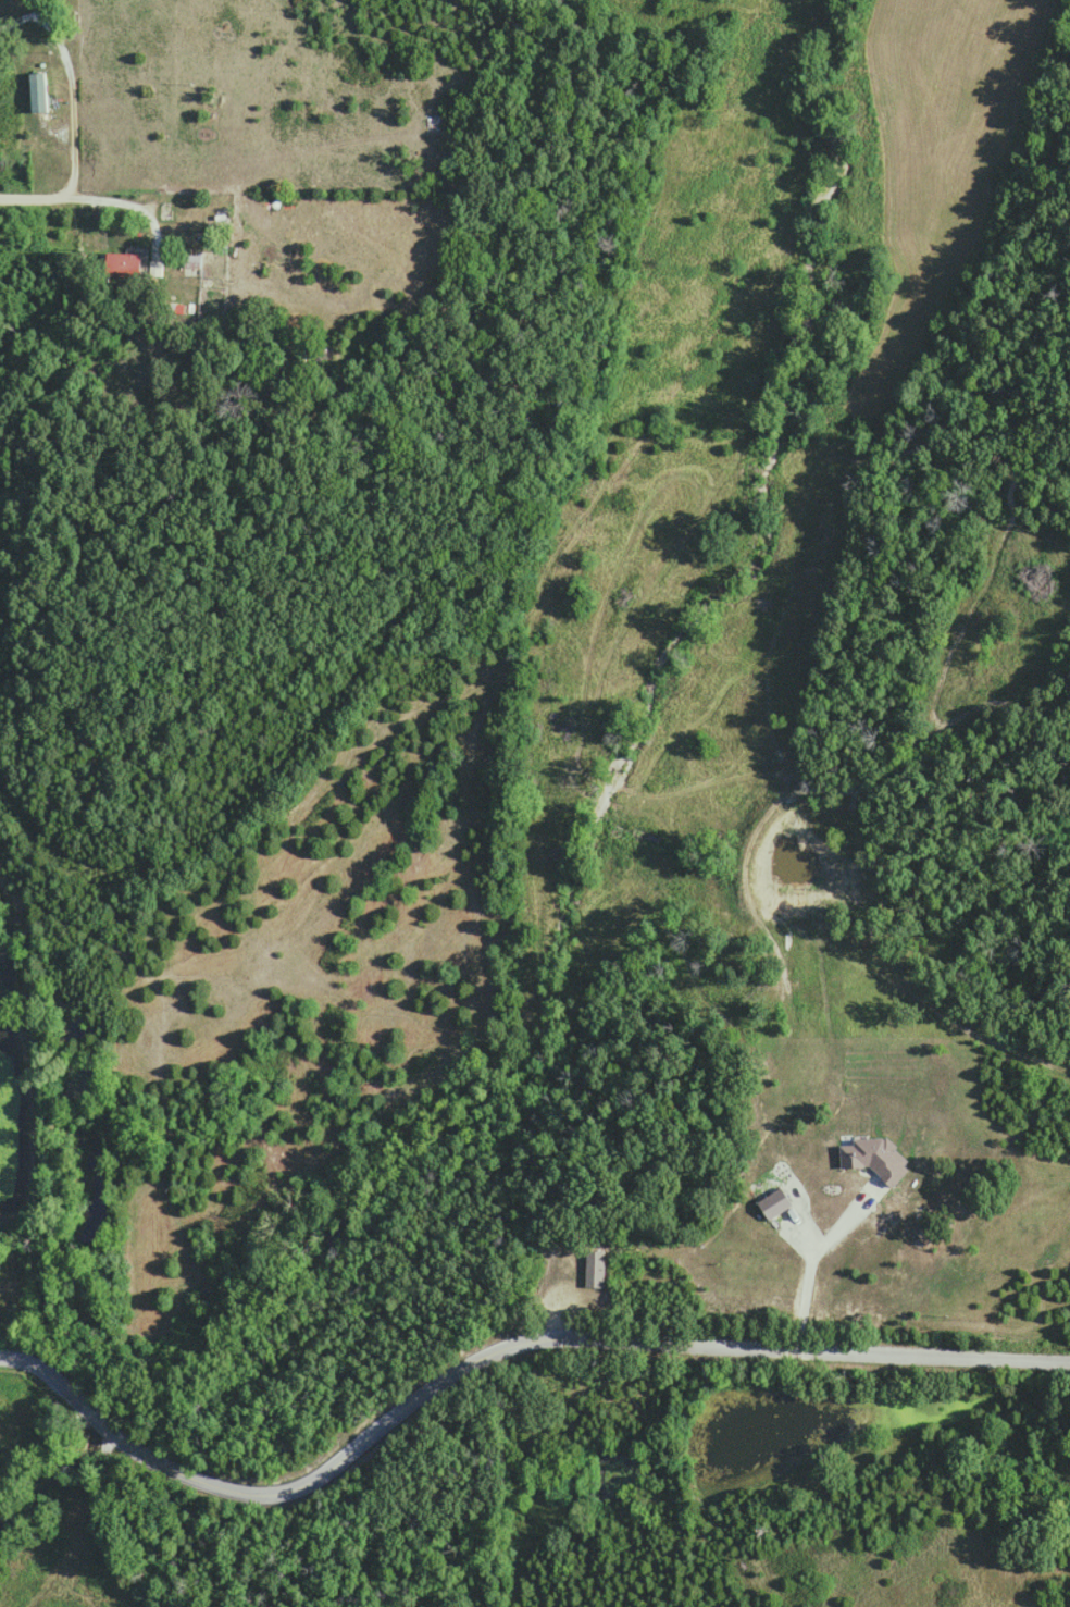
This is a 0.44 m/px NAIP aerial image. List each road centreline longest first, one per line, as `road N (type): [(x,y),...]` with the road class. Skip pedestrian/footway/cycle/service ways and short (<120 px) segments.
road 1 (residential): [(1069,1361),(570,1334),(522,1343)]
road 2 (residential): [(522,1343),(304,1484),(253,1489),(171,1468),(108,1430),(54,1373)]

